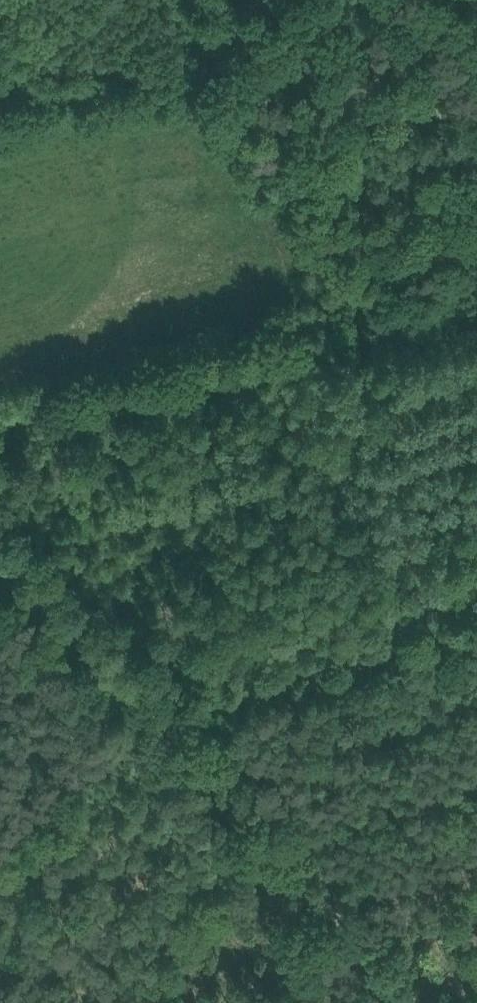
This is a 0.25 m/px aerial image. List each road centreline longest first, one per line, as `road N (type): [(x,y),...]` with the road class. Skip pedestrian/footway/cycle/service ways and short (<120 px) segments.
road 1 (track): [(1,553),(417,1002)]
road 2 (track): [(476,309),(0,433)]

